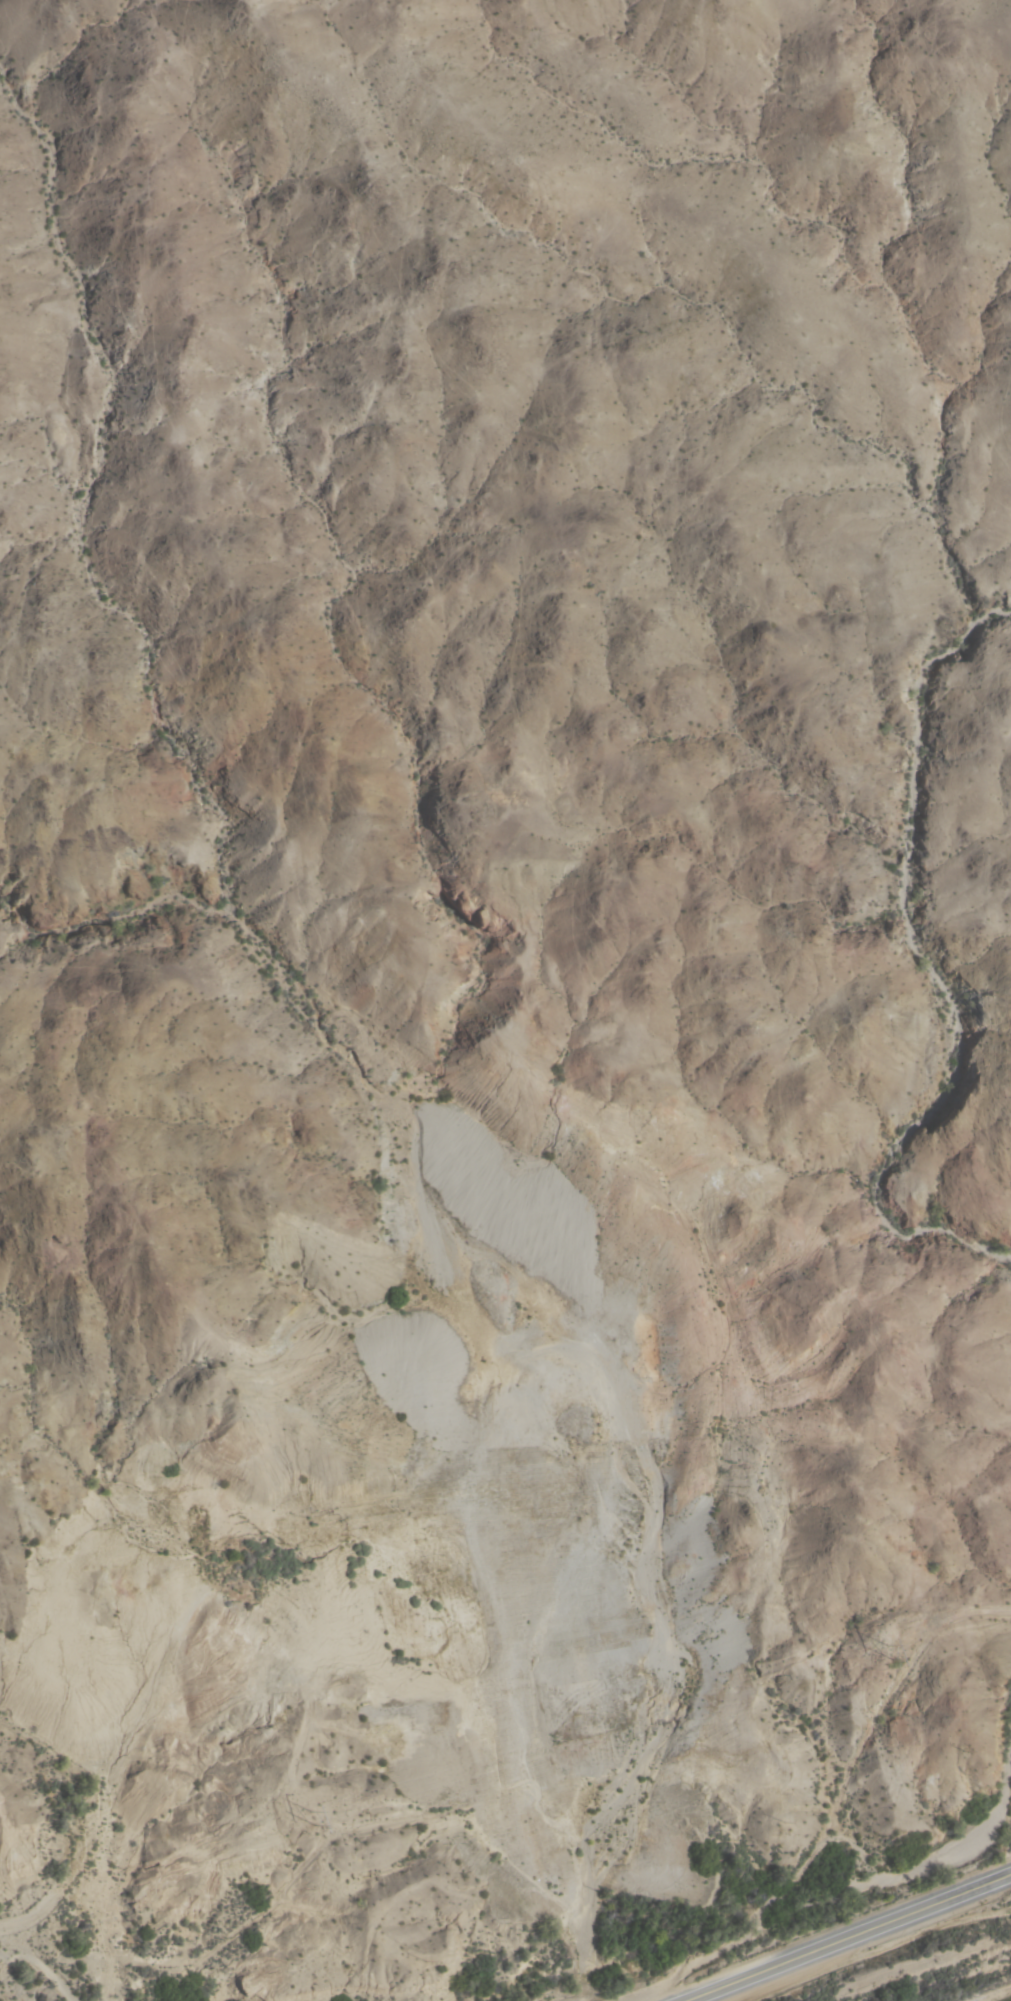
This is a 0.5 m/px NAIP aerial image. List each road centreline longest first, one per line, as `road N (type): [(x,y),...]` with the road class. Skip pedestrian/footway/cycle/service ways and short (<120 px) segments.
road 1 (trunk): [(700,2000),(1010,1880)]

